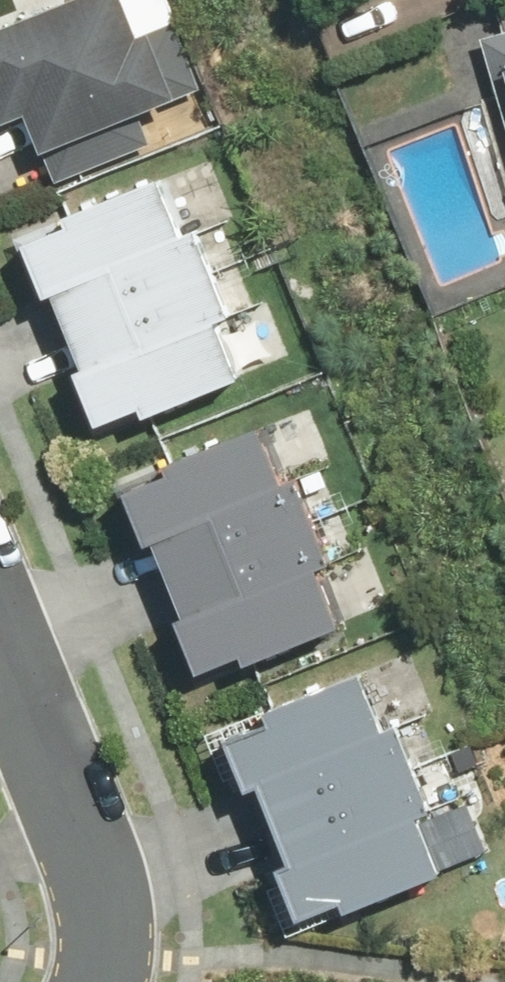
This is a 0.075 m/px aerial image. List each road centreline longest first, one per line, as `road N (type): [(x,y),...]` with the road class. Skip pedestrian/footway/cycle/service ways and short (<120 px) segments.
road 1 (residential): [(102,981),(99,898),(0,622)]

